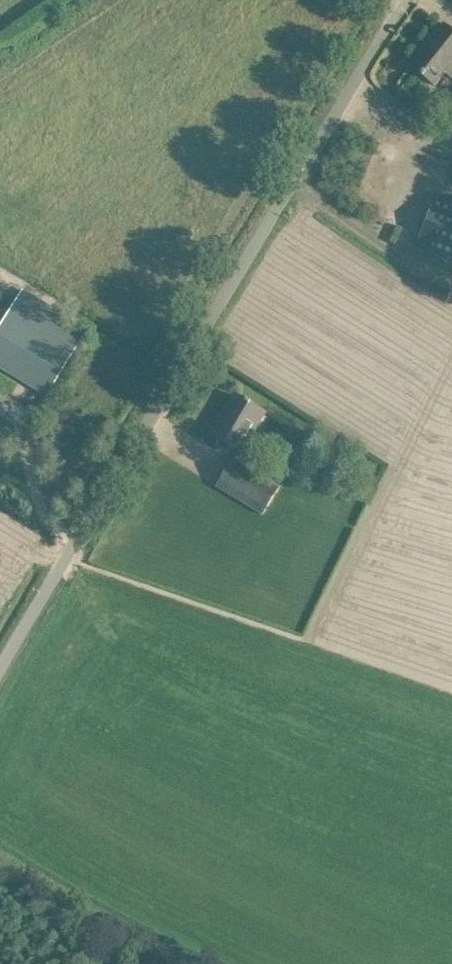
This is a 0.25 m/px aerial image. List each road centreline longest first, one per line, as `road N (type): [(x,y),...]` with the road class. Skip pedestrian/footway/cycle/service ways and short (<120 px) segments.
road 1 (unclassified): [(0,669),(405,0)]
road 2 (unclassified): [(170,963),(0,872)]

